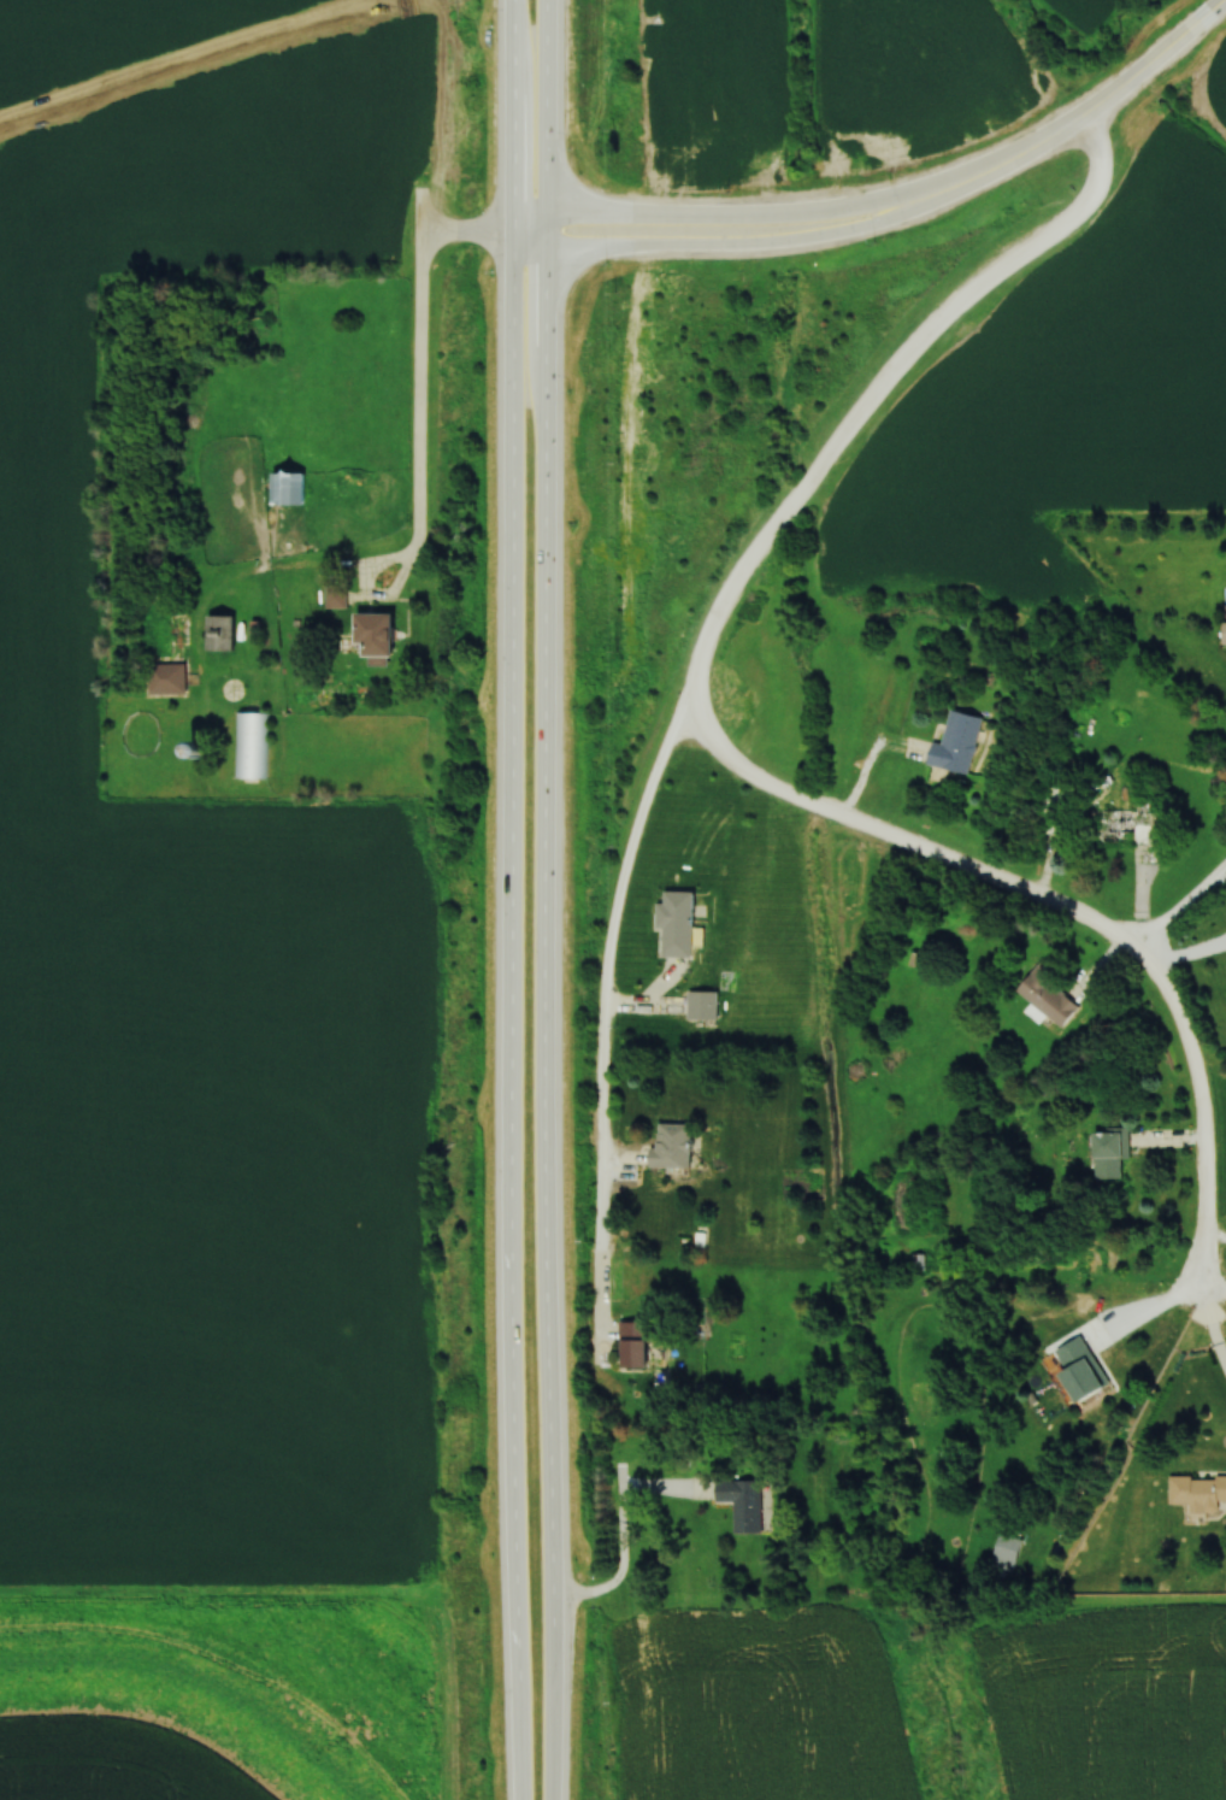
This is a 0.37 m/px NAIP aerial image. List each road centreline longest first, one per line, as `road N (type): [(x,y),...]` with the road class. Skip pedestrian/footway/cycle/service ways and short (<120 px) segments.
road 1 (trunk): [(510,0),(509,1245),(518,1605)]
road 2 (trunk): [(552,1554),(548,0)]
road 3 (residential): [(1088,117),(1098,173),(1085,207),(959,301),(844,435),(760,551),(706,646),(666,746),(631,848),(605,975),(600,1355)]
road 4 (residential): [(680,710),(749,778),(1097,928),(1137,953),(1171,1006),(1203,1108),(1204,1296)]
road 5 (tertiary): [(920,201),(885,199),(804,213),(548,216),(512,233),(548,249),(650,245)]
road 6 (tertiary): [(920,201),(1100,110),(1225,0)]
road 7 (tertiary): [(650,245),(804,239),(892,218),(920,201)]
road 8 (trunk): [(547,1799),(552,1554)]
road 9 (trunk): [(518,1605),(526,1799)]
road 10 (residential): [(625,1494),(626,1539),(612,1584),(601,1593),(552,1596)]
road 11 (residential): [(1137,953),(1225,865)]

